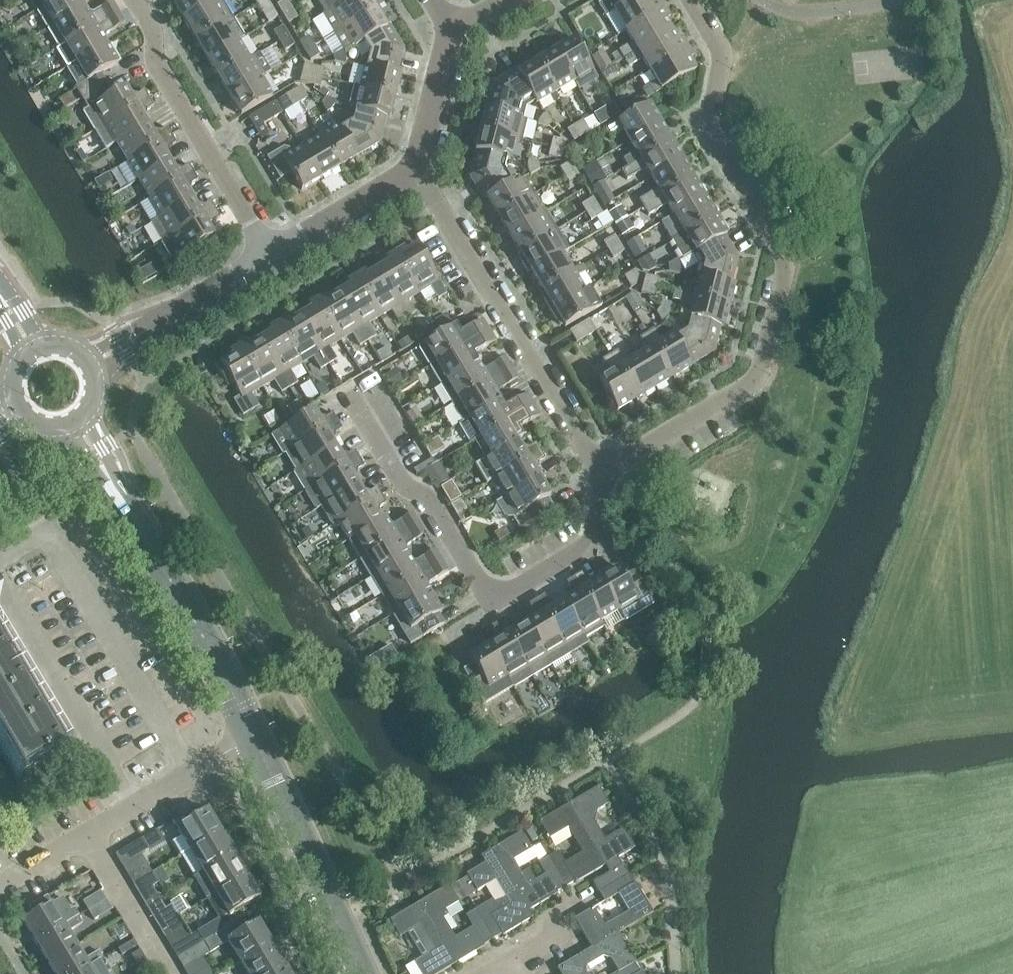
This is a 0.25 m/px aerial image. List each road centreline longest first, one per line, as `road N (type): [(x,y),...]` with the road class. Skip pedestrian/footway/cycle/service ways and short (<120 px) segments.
road 1 (residential): [(606,471),(760,375),(786,280),(783,253),(712,142),(722,57),(687,0)]
road 2 (residential): [(606,471),(595,537),(585,550),(496,598),(430,499),(401,480),(353,399)]
road 3 (tertiary): [(253,735),(74,423)]
road 4 (residential): [(606,471),(415,171)]
road 5 (residential): [(193,775),(51,523),(0,552)]
road 6 (residential): [(269,256),(159,71),(155,38),(134,0)]
road 7 (residential): [(0,575),(136,806)]
road 8 (tertiary): [(361,973),(253,735)]
road 9 (residential): [(87,365),(269,256)]
road 10 (residential): [(269,256),(415,171)]
road 11 (residential): [(88,836),(171,973)]
road 12 (residential): [(415,171),(452,31)]

